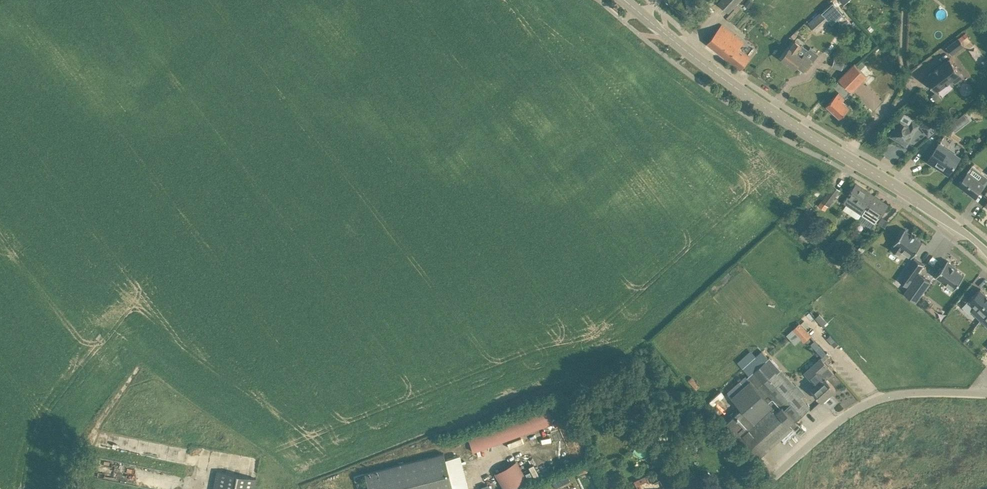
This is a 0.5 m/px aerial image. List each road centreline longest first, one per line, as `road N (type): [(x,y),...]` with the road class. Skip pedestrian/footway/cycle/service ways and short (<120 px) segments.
road 1 (secondary): [(845,158),(735,87),(623,0)]
road 2 (unclassified): [(986,393),(883,397),(827,432),(762,488)]
road 3 (unclassified): [(845,158),(904,93),(905,0)]
road 4 (secondary): [(986,254),(845,158)]

